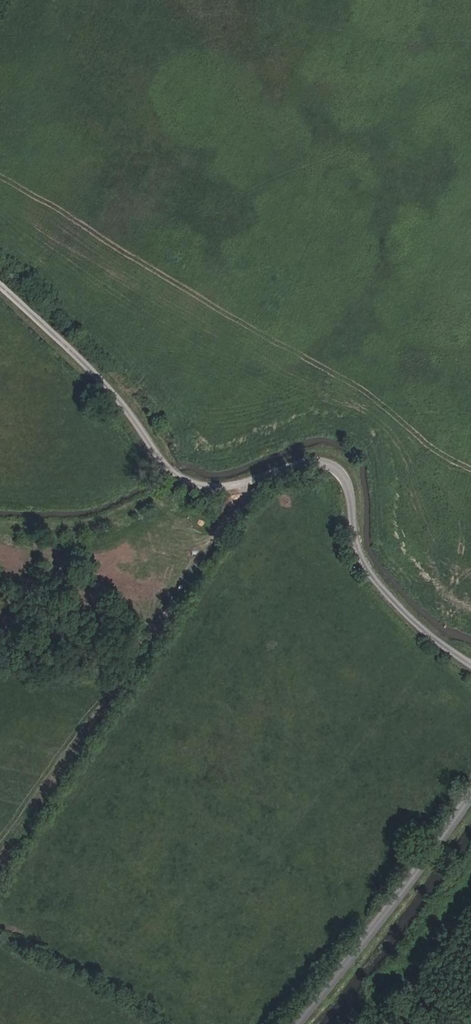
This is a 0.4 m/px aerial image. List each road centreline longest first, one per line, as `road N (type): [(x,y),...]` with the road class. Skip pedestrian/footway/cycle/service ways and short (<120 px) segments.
road 1 (unclassified): [(0,285),(98,373),(188,480),(260,479),(315,462),(333,467),(346,481),(366,567),(414,621),(470,663)]
road 2 (tertiary): [(295,1023),(470,794)]

